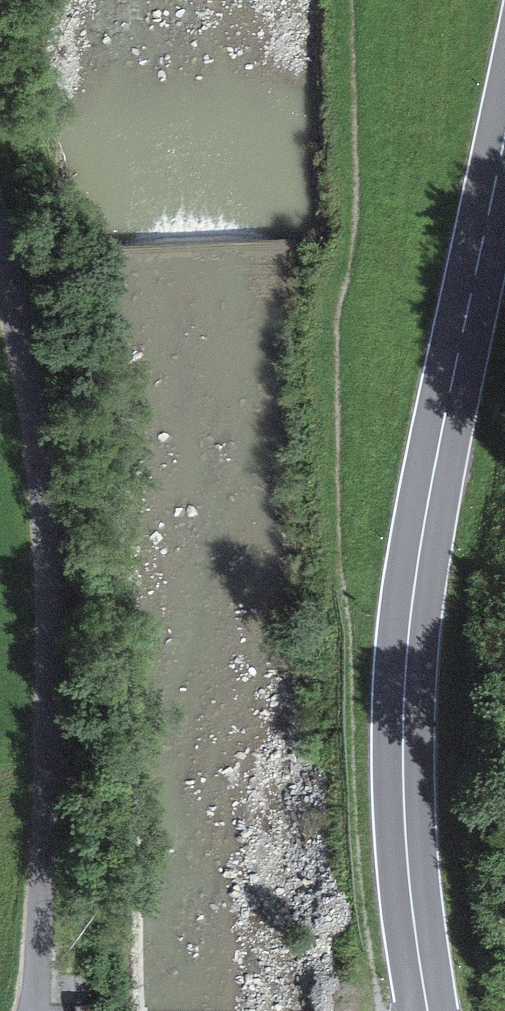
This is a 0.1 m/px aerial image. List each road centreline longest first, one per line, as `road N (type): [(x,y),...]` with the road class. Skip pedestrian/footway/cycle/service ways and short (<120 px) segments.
road 1 (secondary): [(504,127),(423,528),(412,620),(406,828),(428,1010)]
road 2 (unclassified): [(34,1010),(47,548),(29,383),(0,247)]

